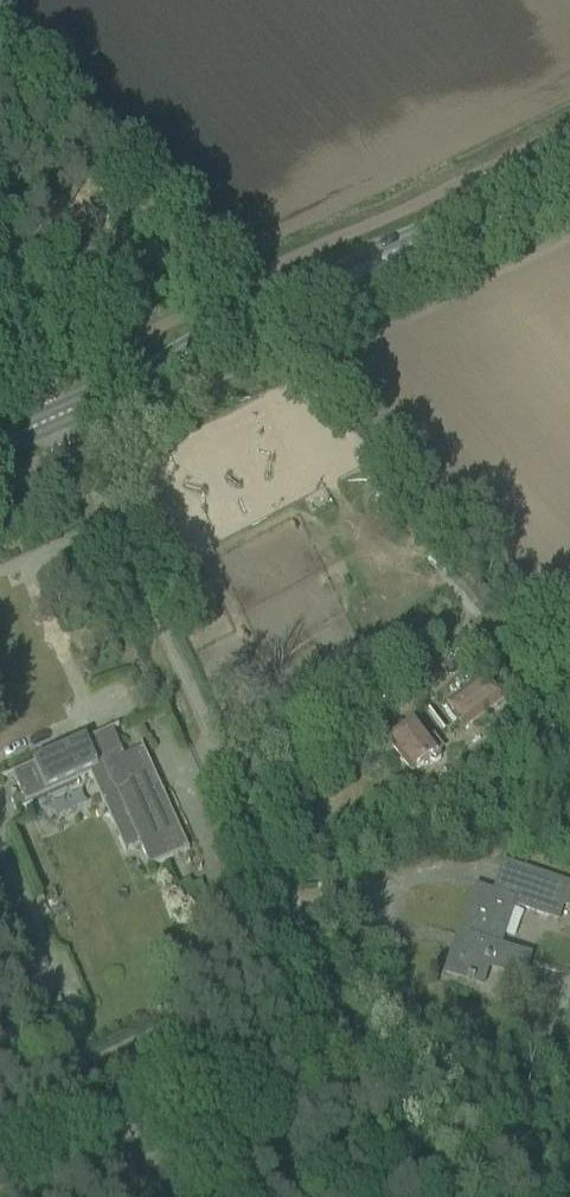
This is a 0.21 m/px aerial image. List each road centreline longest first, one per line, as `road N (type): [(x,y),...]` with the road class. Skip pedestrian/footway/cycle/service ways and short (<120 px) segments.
road 1 (unclassified): [(422,1196),(57,415)]
road 2 (secondary): [(194,353),(239,342),(367,287),(423,239)]
road 3 (secondary): [(423,239),(285,287),(194,353)]
road 4 (secondary): [(423,239),(569,165)]
road 5 (secondary): [(57,415),(194,353)]

